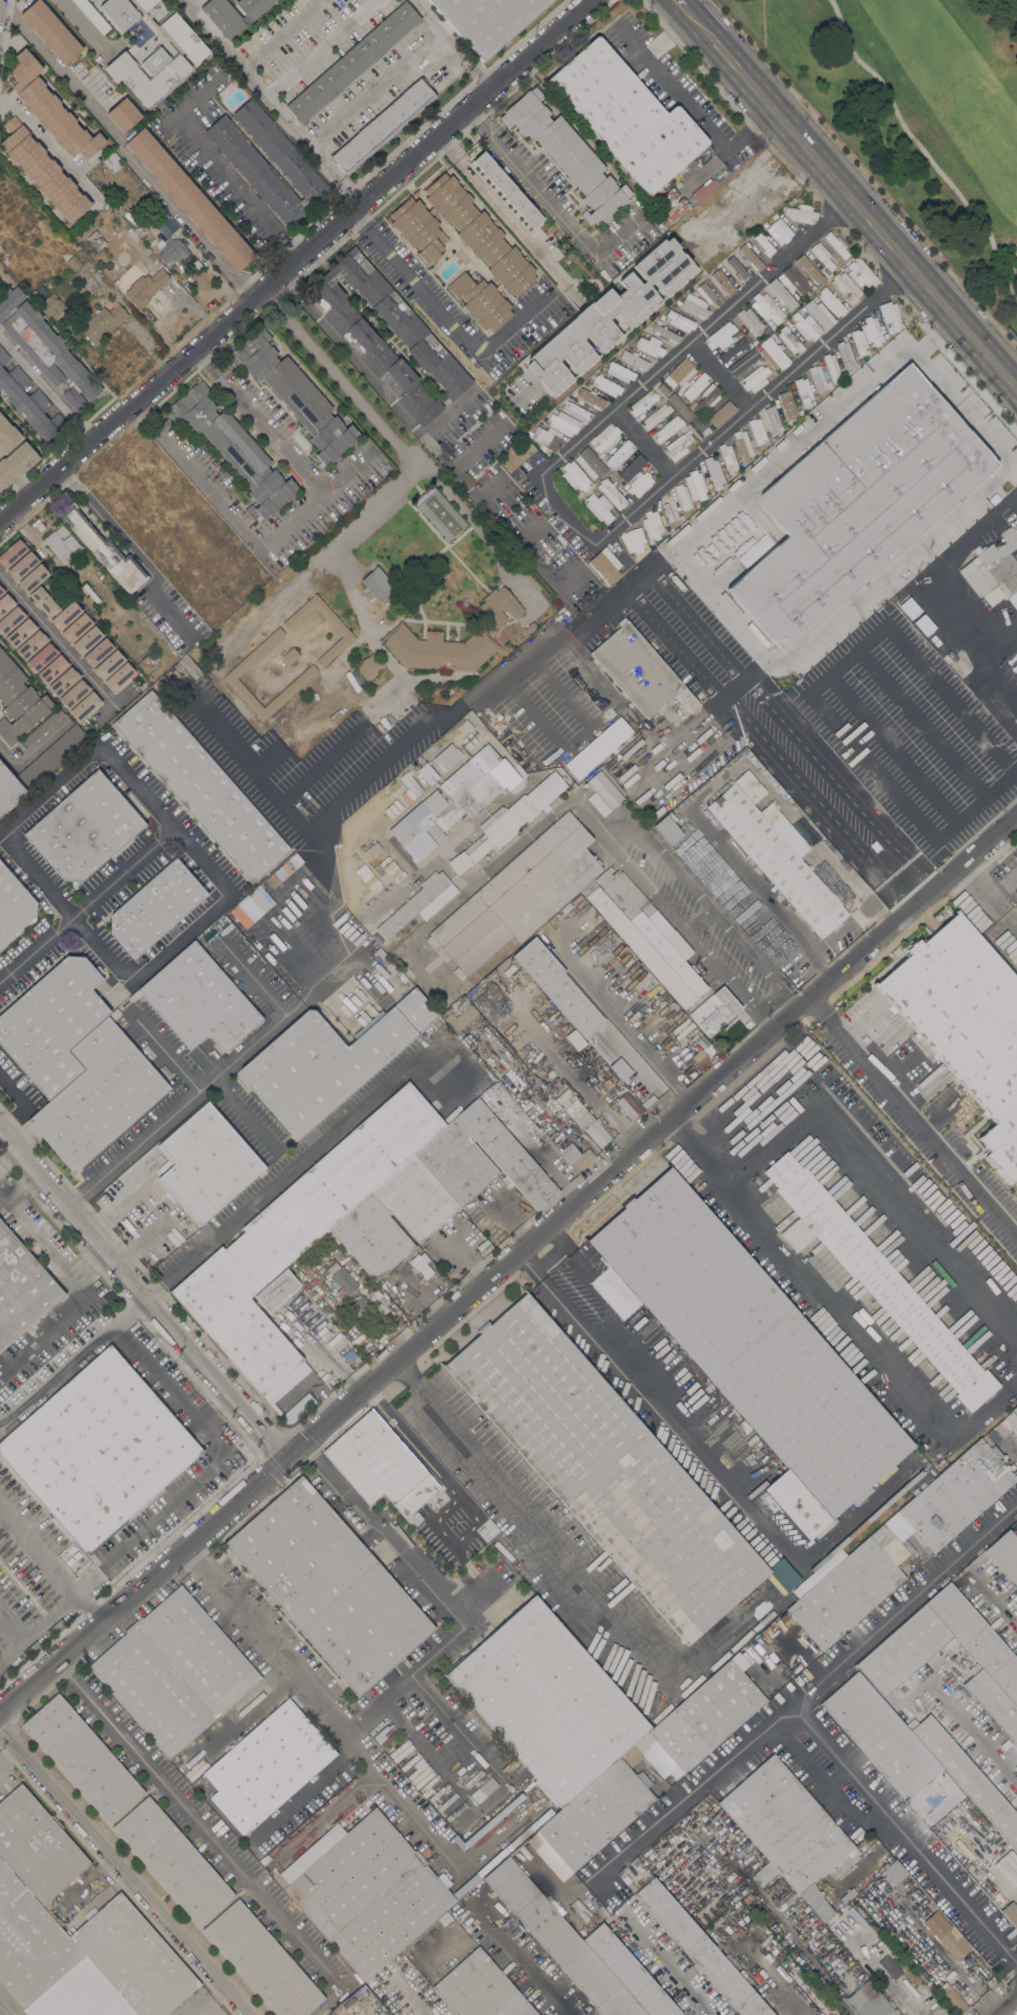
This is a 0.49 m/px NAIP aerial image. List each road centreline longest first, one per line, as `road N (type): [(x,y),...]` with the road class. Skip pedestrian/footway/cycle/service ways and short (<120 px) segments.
road 1 (residential): [(1016,816),(0,1715)]
road 2 (tertiary): [(592,0),(0,521)]
road 3 (secondary): [(685,0),(1016,388)]
road 4 (residential): [(291,1452),(0,1122)]
road 5 (residential): [(250,2014),(0,1729)]
road 6 (residential): [(338,177),(183,0)]

